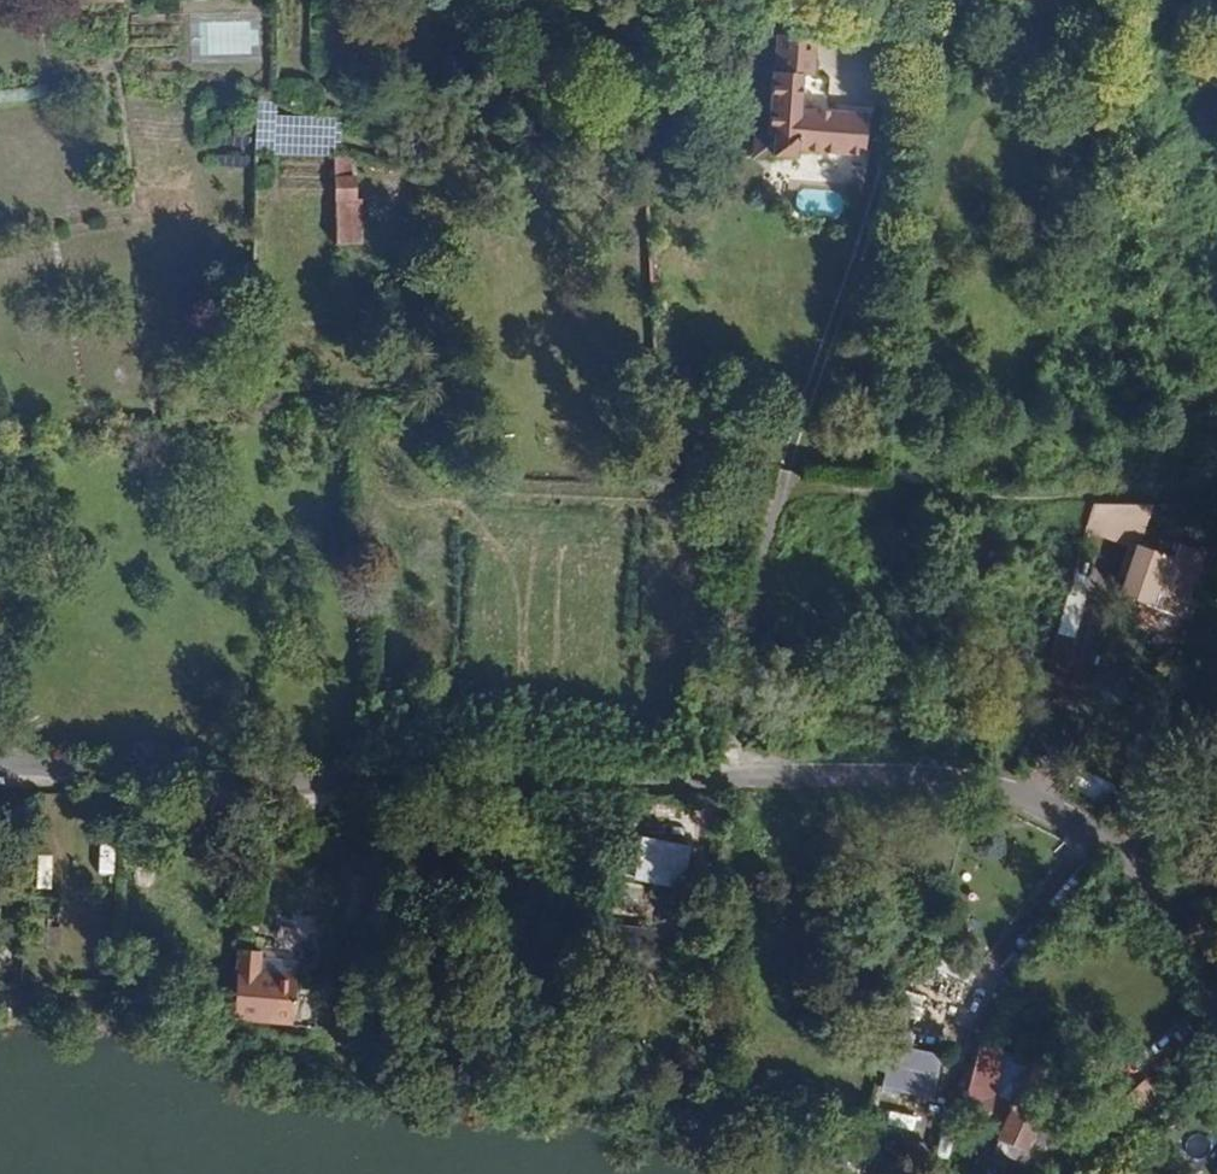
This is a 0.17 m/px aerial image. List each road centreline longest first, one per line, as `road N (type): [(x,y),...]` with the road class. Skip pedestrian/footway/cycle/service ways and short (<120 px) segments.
road 1 (unclassified): [(724,781),(240,782),(0,772)]
road 2 (residential): [(1216,972),(1107,845),(987,781),(896,774),(724,781)]
road 3 (track): [(782,483),(724,781)]

